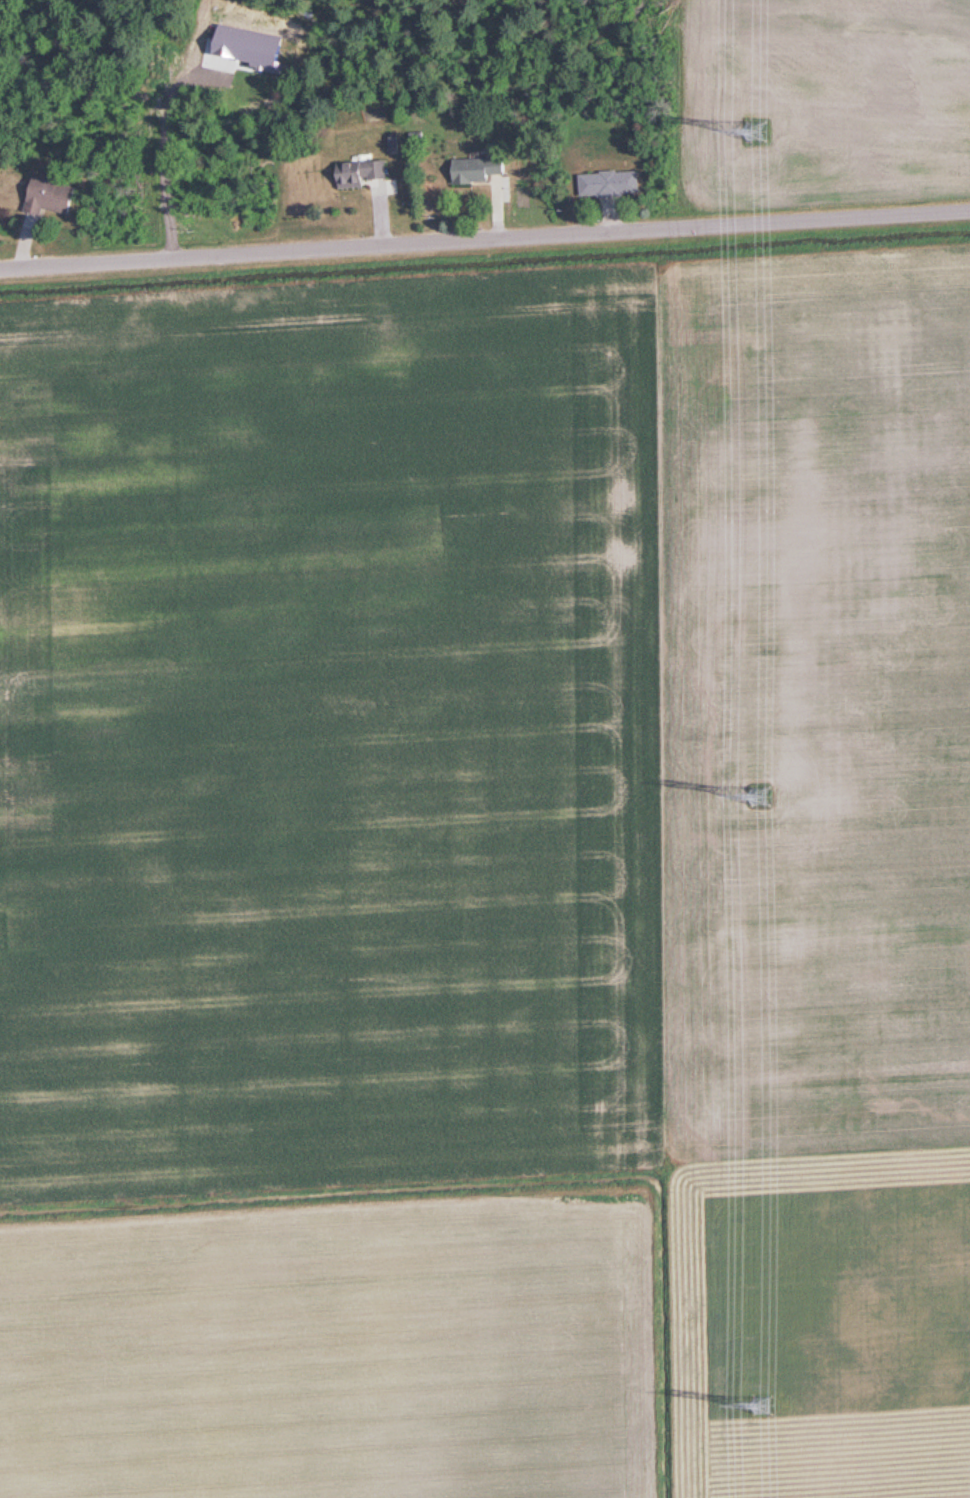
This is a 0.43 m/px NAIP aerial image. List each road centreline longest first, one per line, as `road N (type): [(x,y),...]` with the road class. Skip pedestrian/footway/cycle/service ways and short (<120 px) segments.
road 1 (residential): [(0,271),(969,215)]

